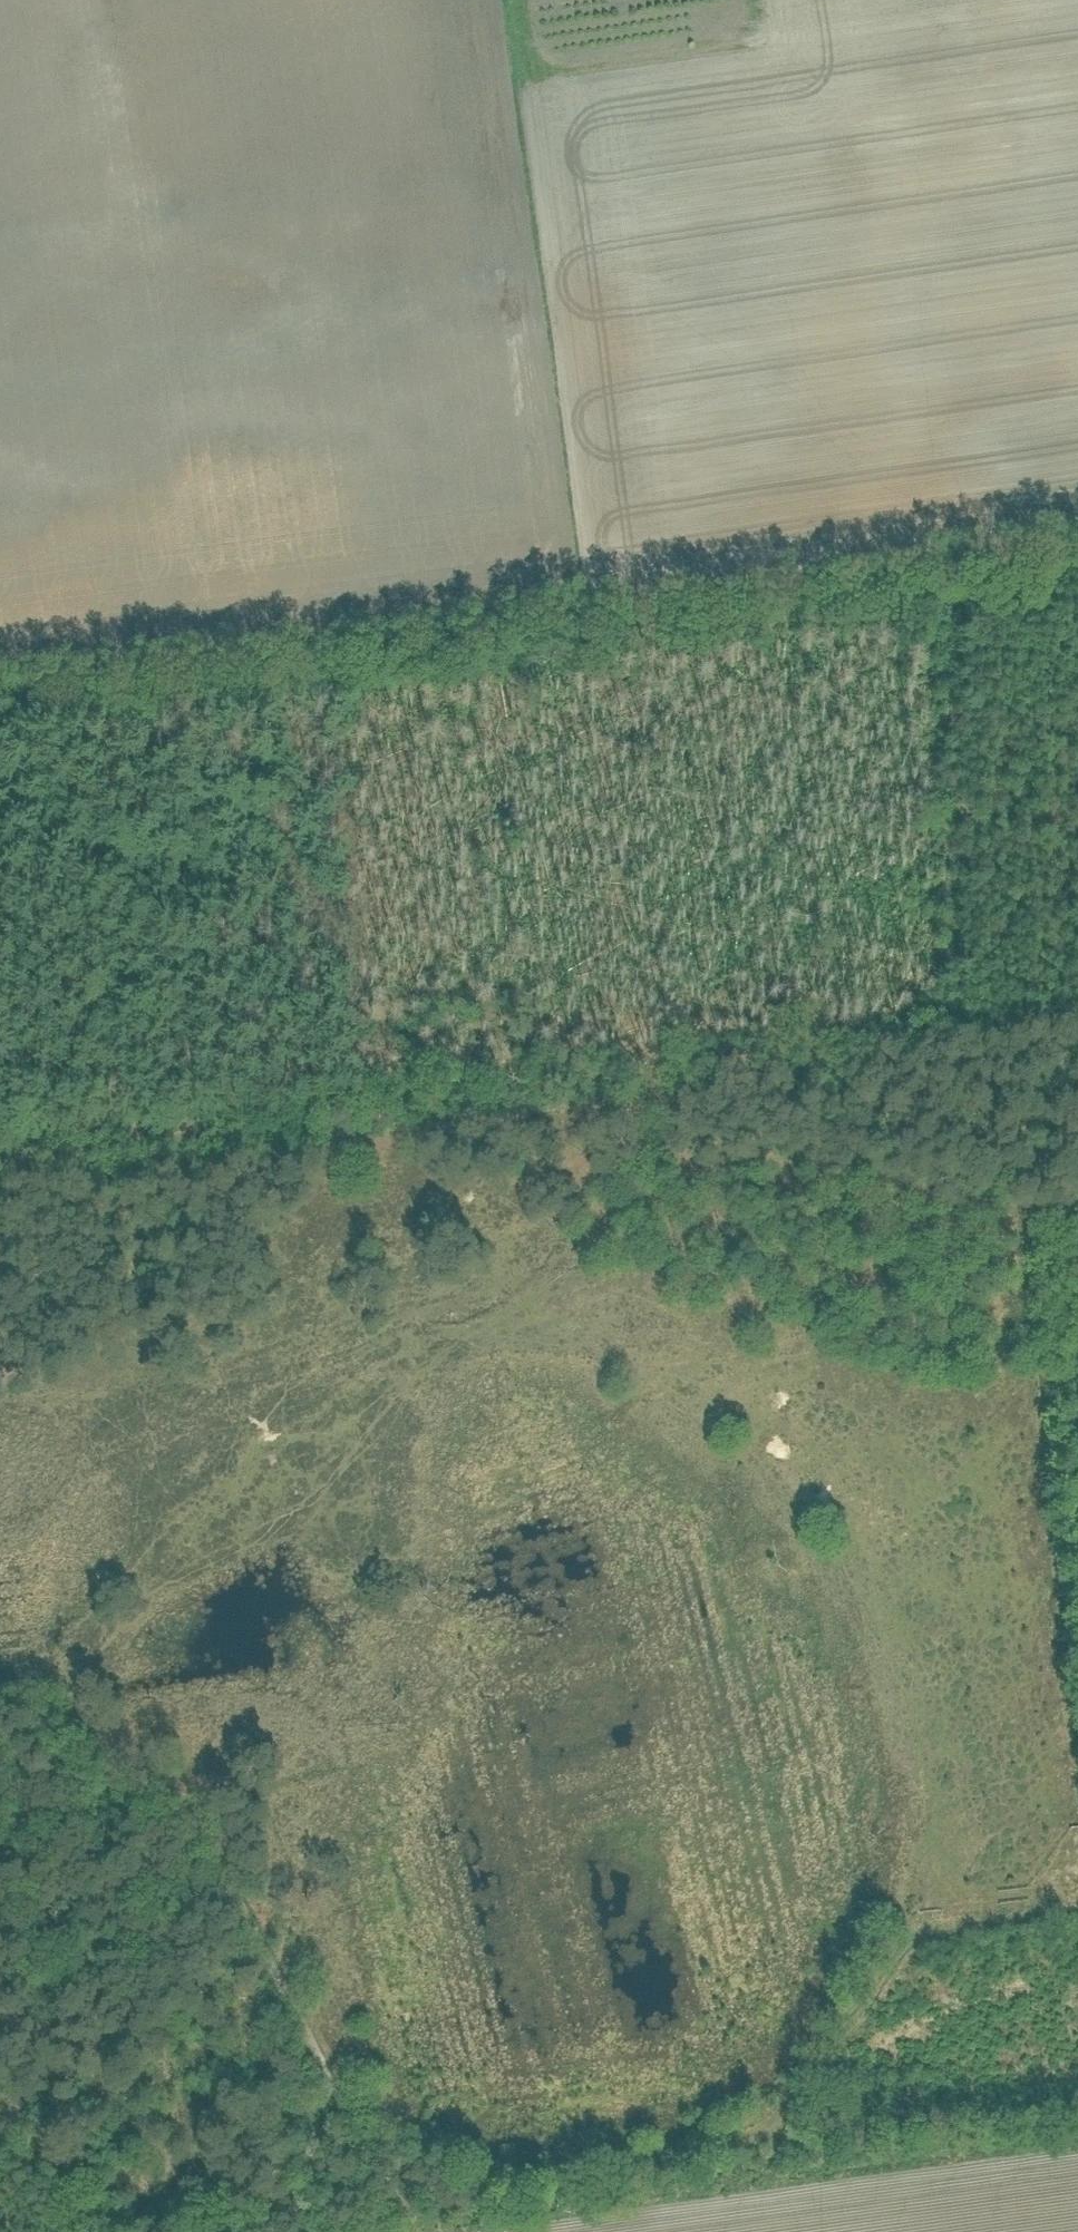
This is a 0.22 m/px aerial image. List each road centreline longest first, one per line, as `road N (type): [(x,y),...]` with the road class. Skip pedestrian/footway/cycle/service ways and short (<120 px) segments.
road 1 (track): [(0,1705),(152,1793),(187,1827),(262,1949),(330,2102),(274,2231)]
road 2 (track): [(1077,1710),(1032,1209)]

